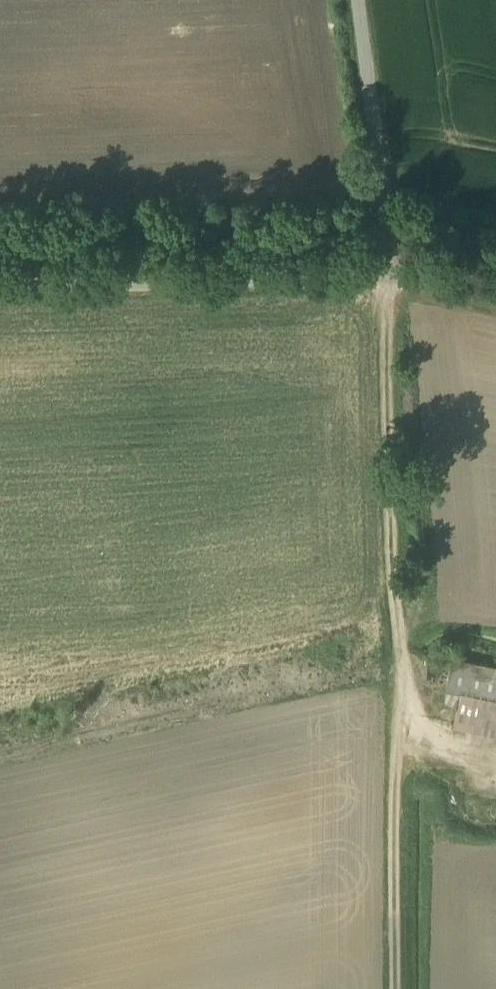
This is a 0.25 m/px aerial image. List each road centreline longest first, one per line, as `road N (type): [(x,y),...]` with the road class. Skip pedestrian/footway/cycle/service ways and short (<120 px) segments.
road 1 (unclassified): [(390,274),(396,707)]
road 2 (unclassified): [(0,291),(390,274)]
road 3 (track): [(393,988),(396,707)]
road 4 (unclassified): [(356,0),(390,274)]

